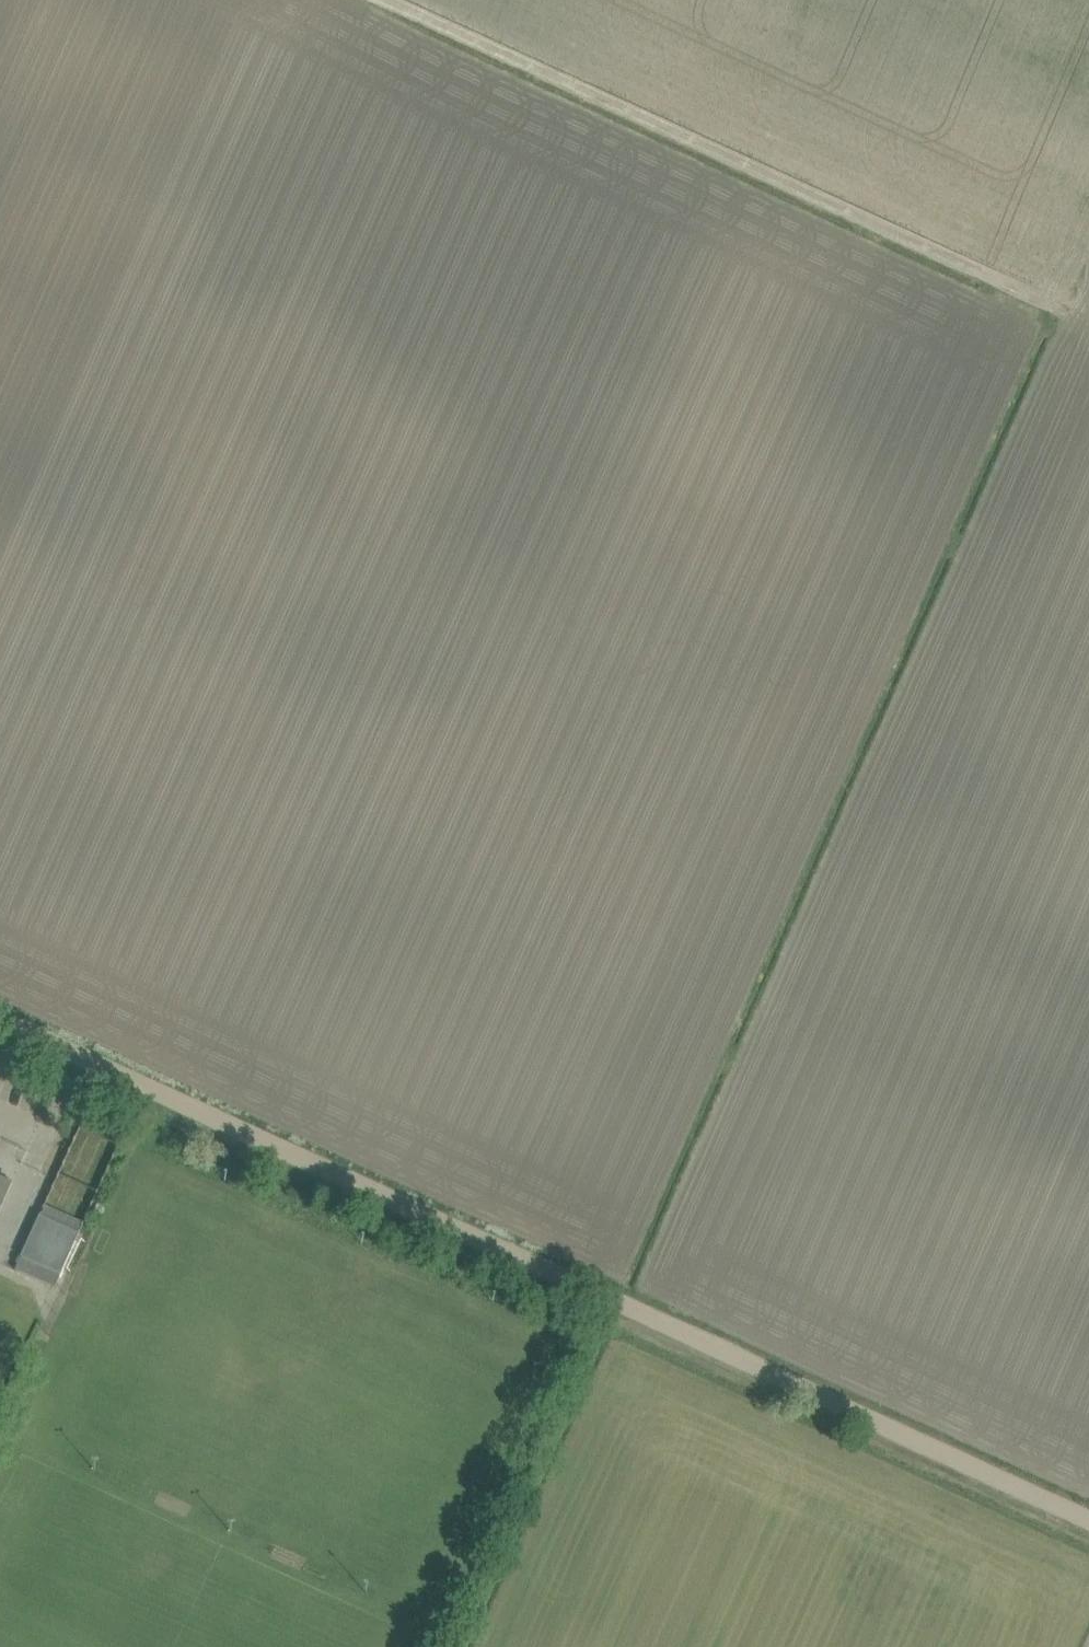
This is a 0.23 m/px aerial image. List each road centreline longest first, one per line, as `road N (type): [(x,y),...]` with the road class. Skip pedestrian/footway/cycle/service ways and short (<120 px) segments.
road 1 (track): [(0,1022),(1088,1521)]
road 2 (track): [(1054,307),(390,0)]

